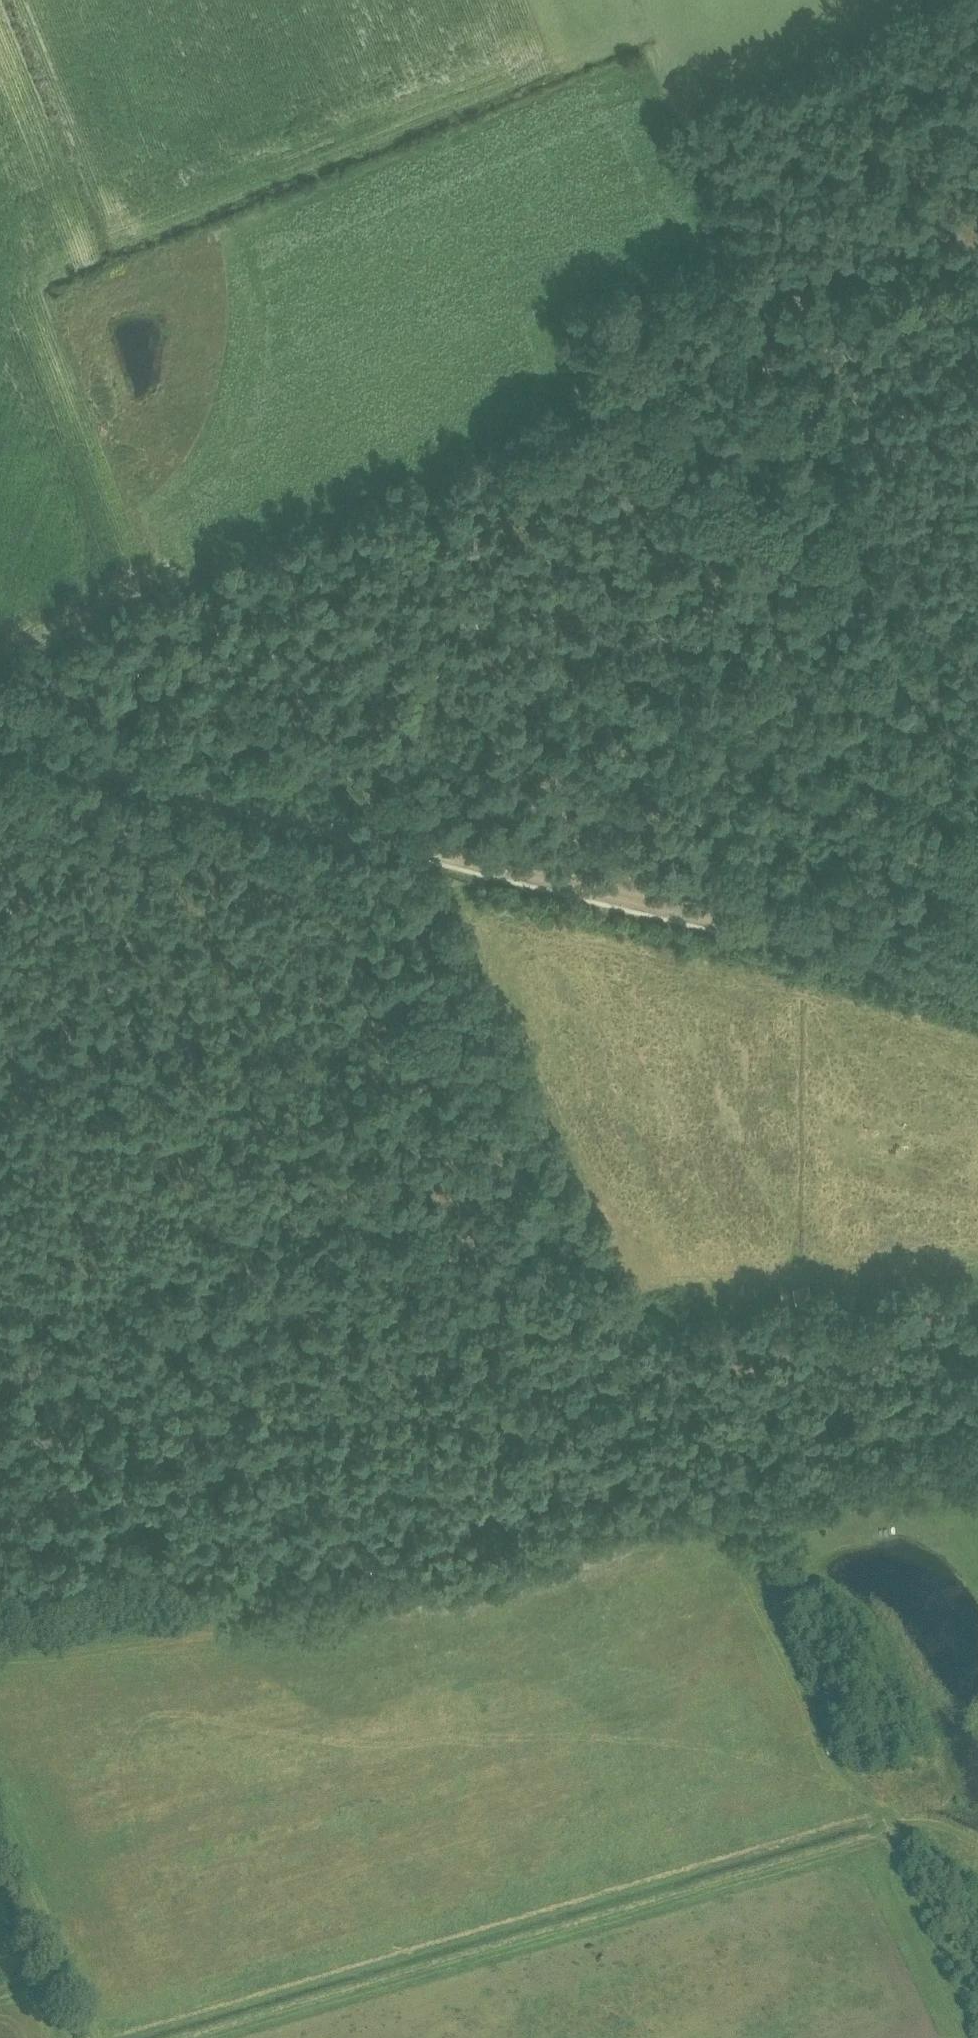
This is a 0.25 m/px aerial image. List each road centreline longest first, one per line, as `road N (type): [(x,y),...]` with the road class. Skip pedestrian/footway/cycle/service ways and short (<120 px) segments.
road 1 (track): [(0,739),(977,977)]

